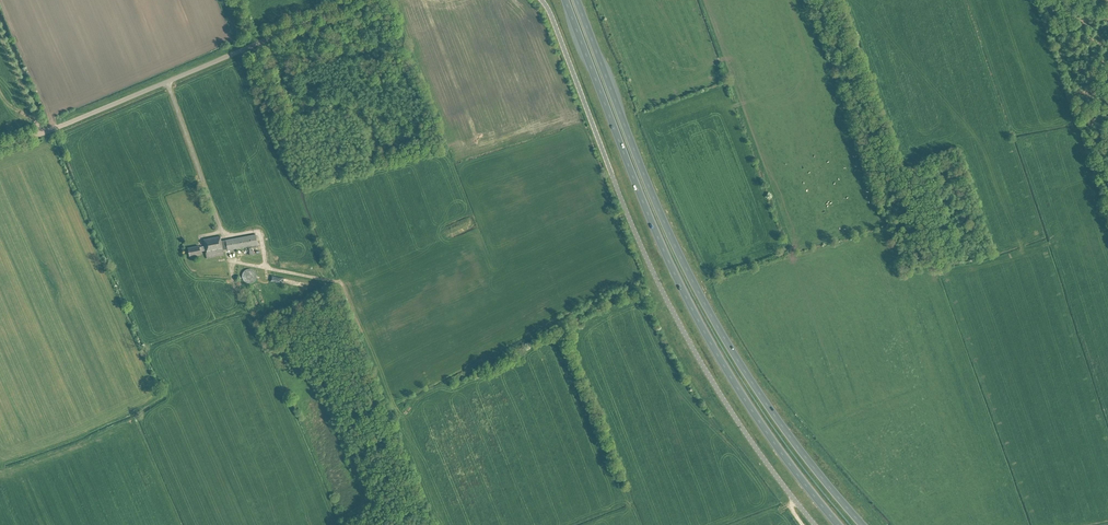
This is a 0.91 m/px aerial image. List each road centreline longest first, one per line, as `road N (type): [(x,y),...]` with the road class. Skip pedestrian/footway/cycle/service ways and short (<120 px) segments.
road 1 (trunk): [(862,524),(773,414),(705,304),(577,0)]
road 2 (trunk): [(565,0),(692,309),(748,406),(839,524)]
road 3 (unclassified): [(815,524),(739,424),(673,312),(541,0)]
road 4 (unclassified): [(362,0),(0,148)]

